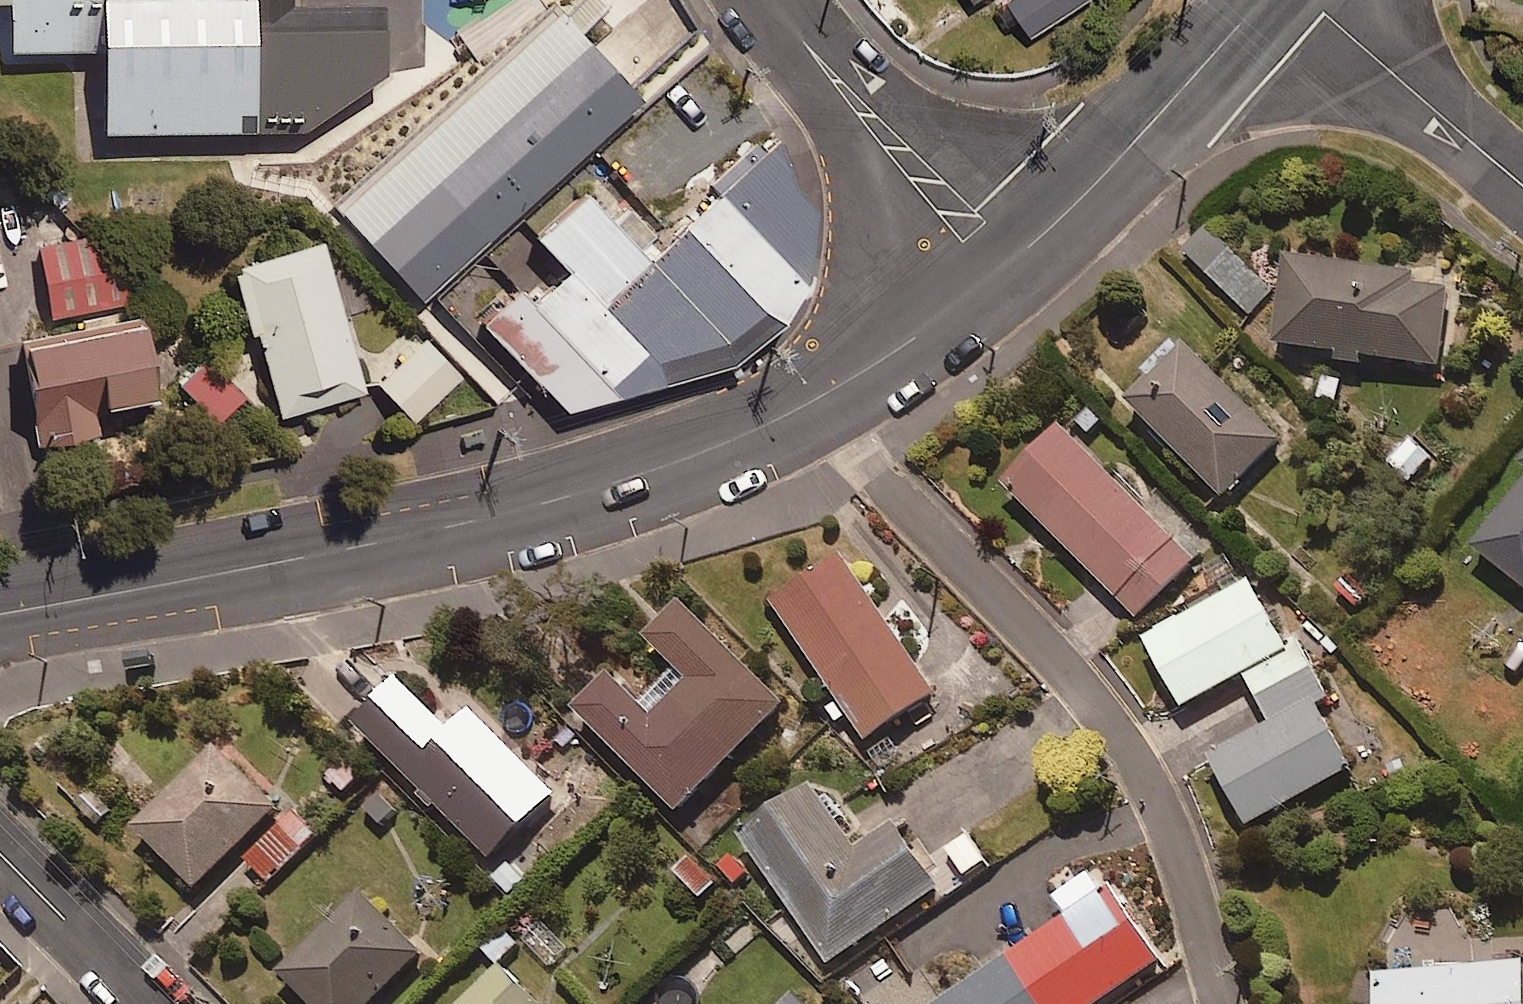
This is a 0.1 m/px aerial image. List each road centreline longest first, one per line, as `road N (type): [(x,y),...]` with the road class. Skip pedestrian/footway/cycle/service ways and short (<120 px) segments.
road 1 (tertiary): [(1006,269),(817,398),(611,484),(348,549),(0,612)]
road 2 (tertiary): [(1259,0),(1006,269)]
road 3 (residential): [(776,0),(1006,269)]
road 4 (residential): [(1522,188),(1302,0)]
road 5 (unclassified): [(0,835),(164,1003)]

